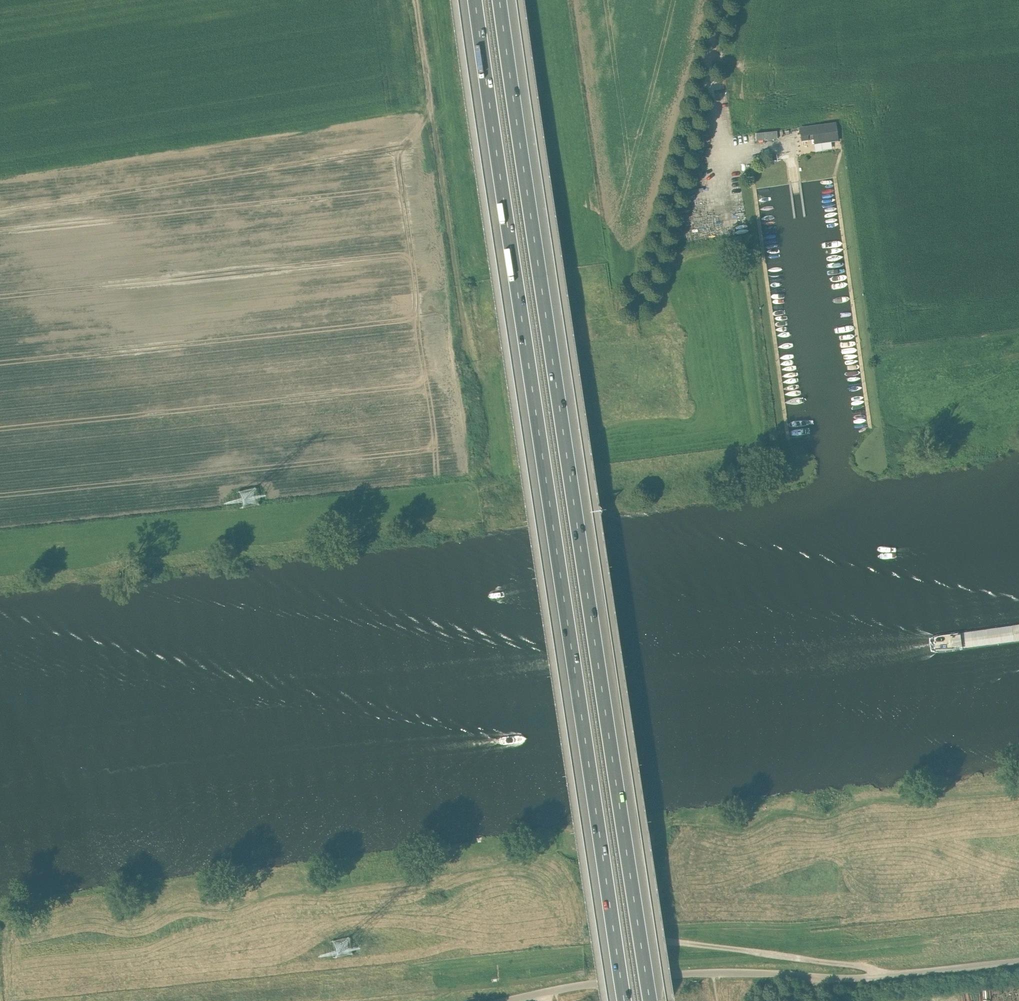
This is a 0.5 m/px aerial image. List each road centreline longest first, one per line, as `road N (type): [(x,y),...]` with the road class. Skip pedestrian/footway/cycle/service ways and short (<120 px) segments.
road 1 (motorway): [(650,1000),(500,0)]
road 2 (motorway): [(475,0),(625,1000)]
road 3 (unclassified): [(507,1000),(674,975),(868,979),(1018,962)]
road 4 (track): [(723,0),(649,287),(636,305)]
road 5 (track): [(678,942),(869,967),(881,977)]

